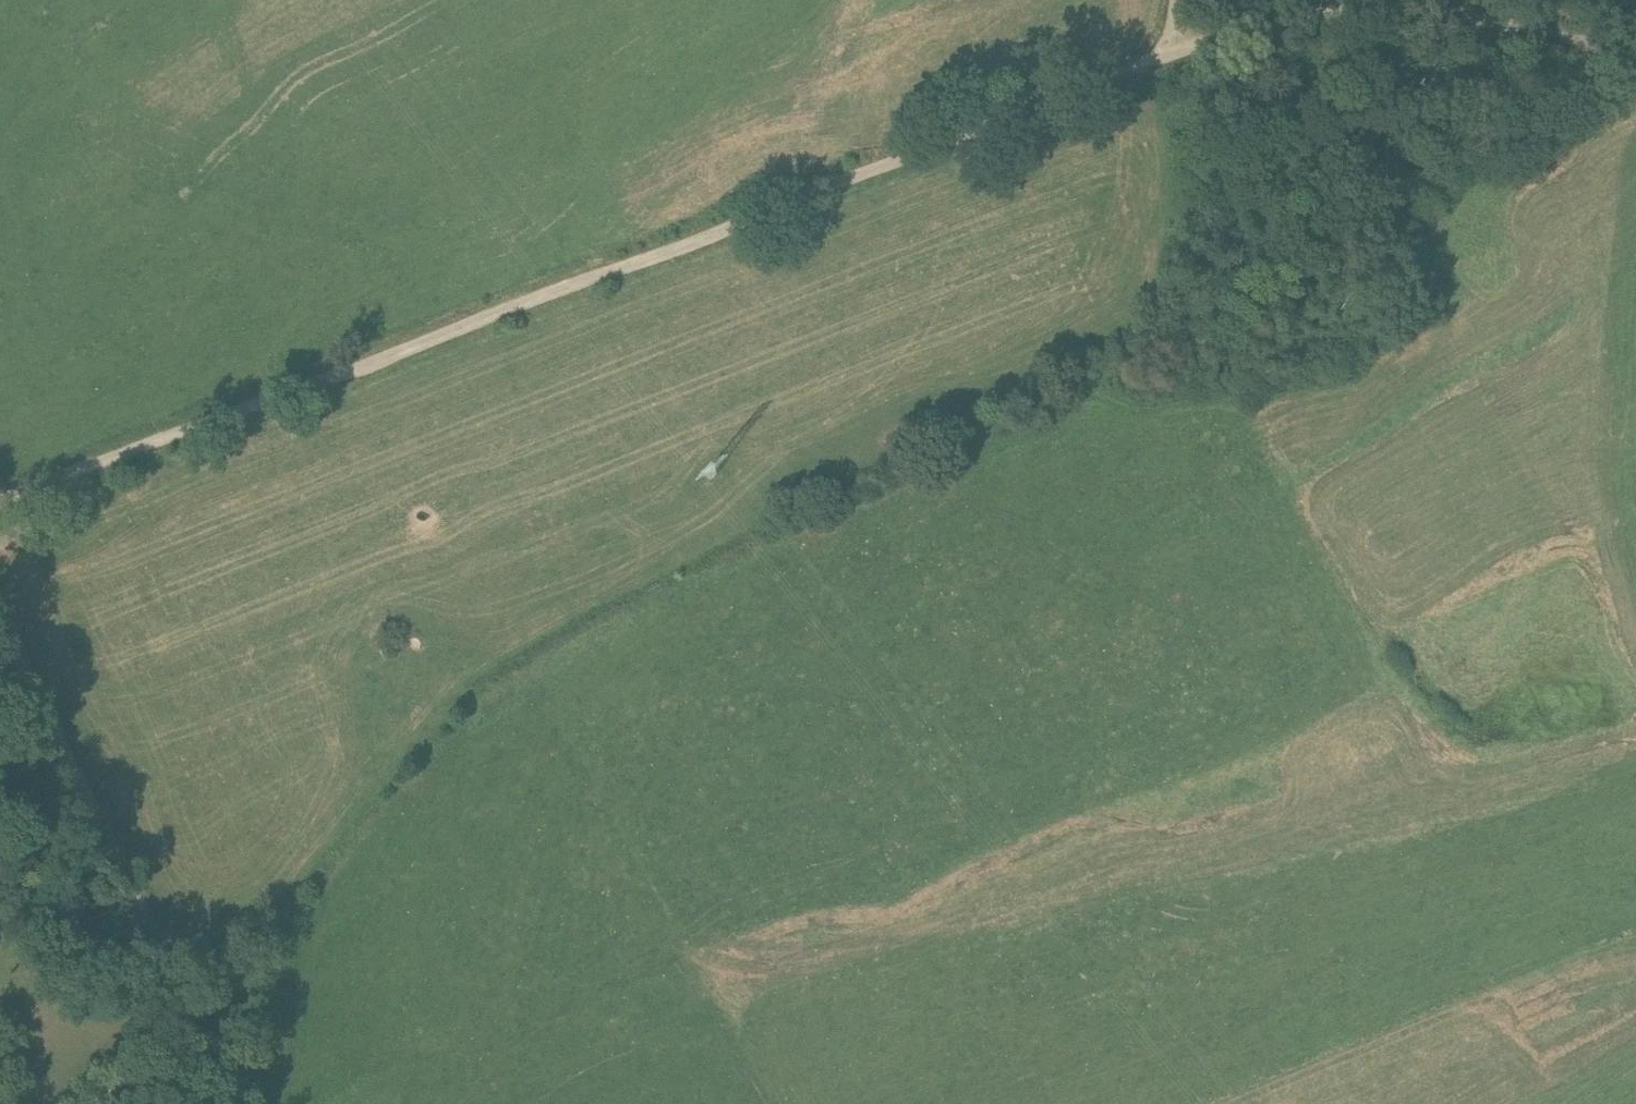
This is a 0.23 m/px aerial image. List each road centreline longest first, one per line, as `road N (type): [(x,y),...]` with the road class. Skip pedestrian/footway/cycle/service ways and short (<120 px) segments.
road 1 (track): [(0,501),(1162,62)]
road 2 (track): [(0,627),(235,1103)]
road 3 (track): [(1389,0),(1336,2),(1162,62)]
road 4 (track): [(1635,52),(1437,0)]

